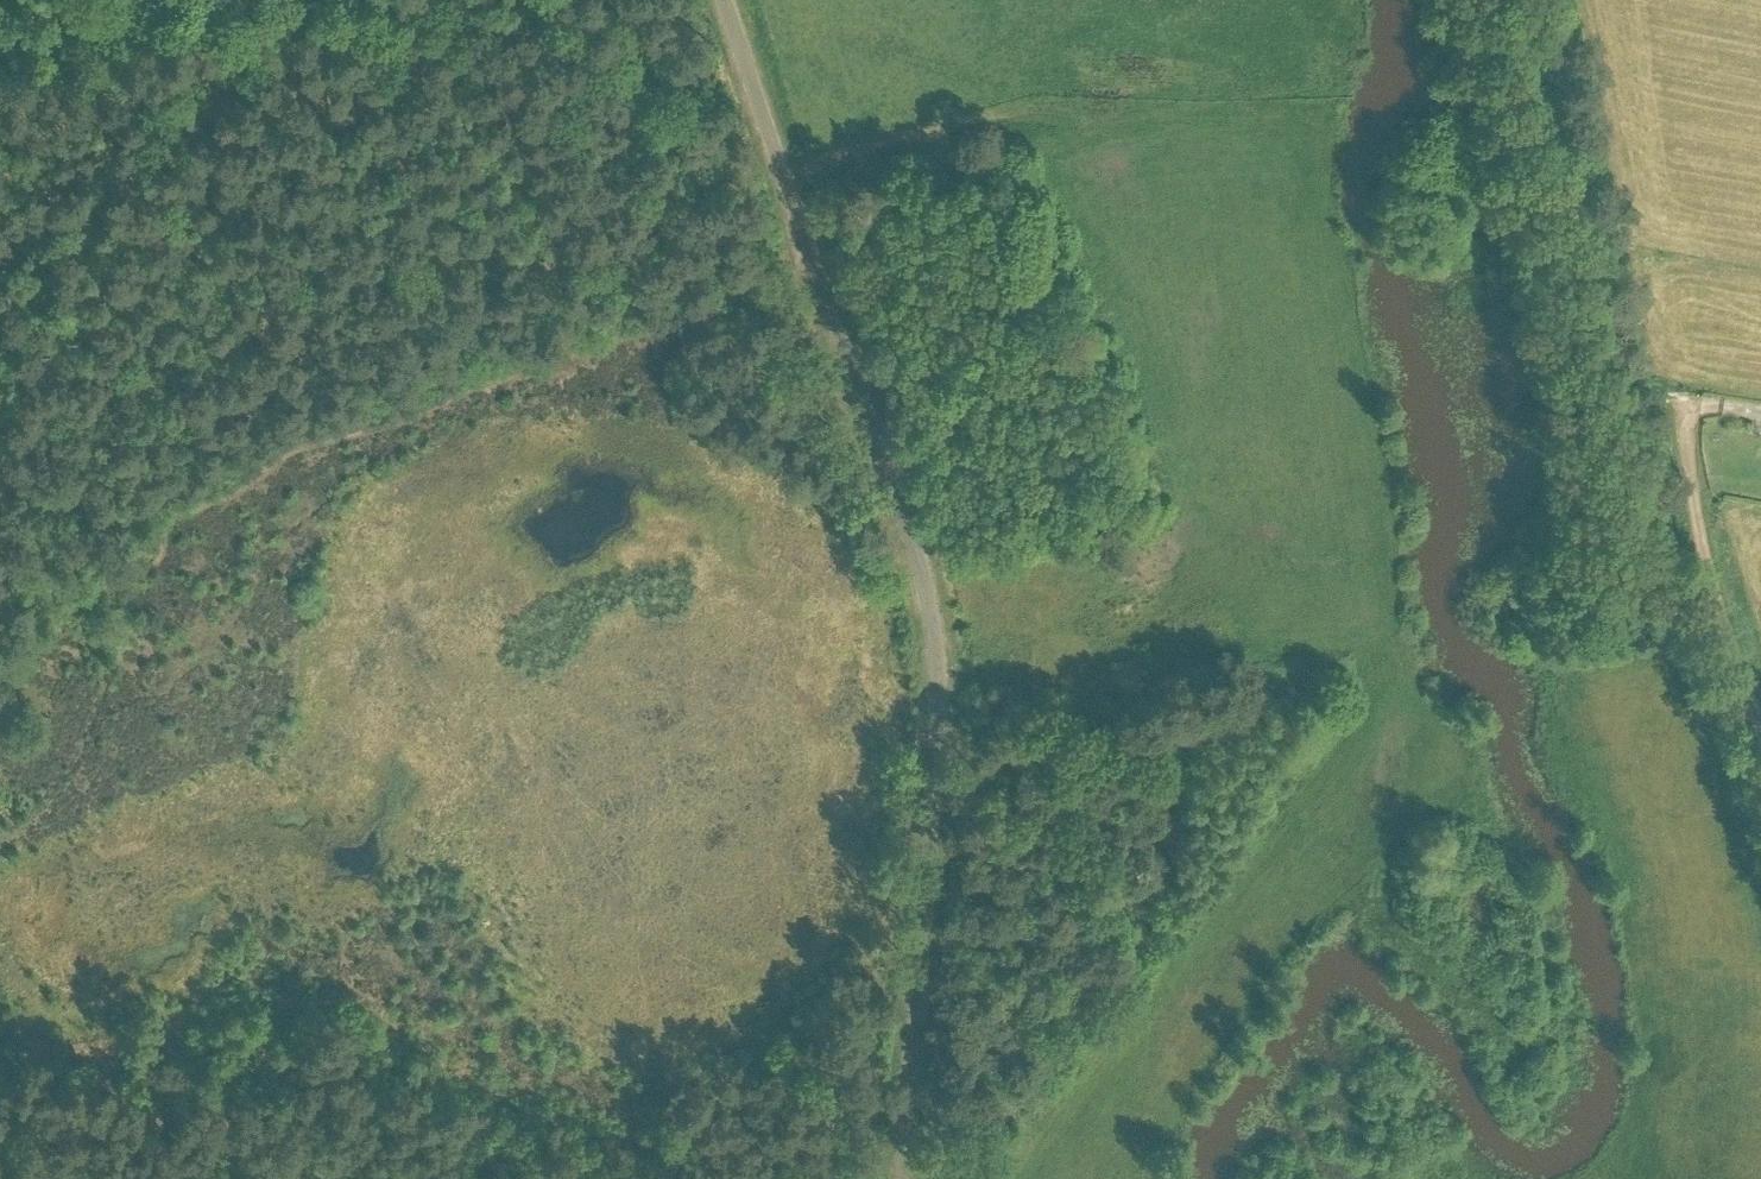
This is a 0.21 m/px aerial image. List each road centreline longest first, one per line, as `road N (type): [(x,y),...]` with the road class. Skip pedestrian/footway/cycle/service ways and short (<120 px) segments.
road 1 (unclassified): [(904,1178),(940,728),(928,581),(723,0)]
road 2 (residential): [(1760,728),(1700,532),(1682,408)]

